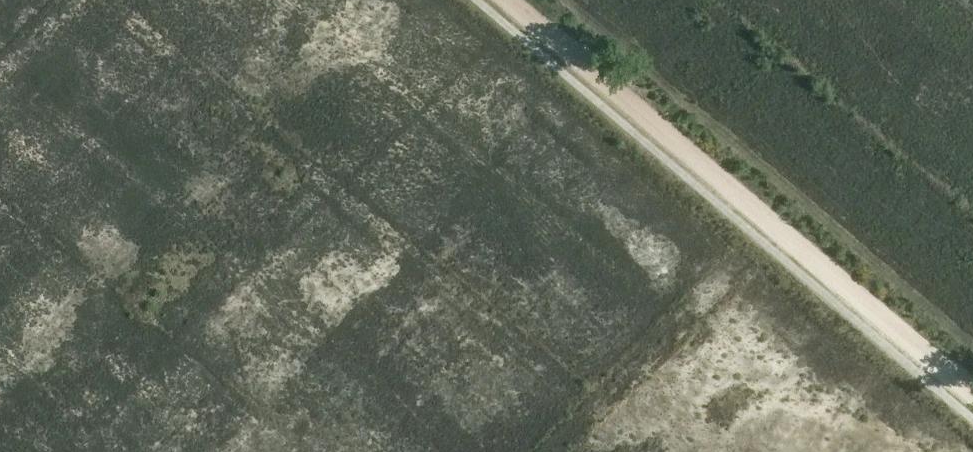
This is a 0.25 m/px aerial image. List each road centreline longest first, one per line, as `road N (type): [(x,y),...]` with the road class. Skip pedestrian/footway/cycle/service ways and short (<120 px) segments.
road 1 (track): [(972,388),(510,0)]

